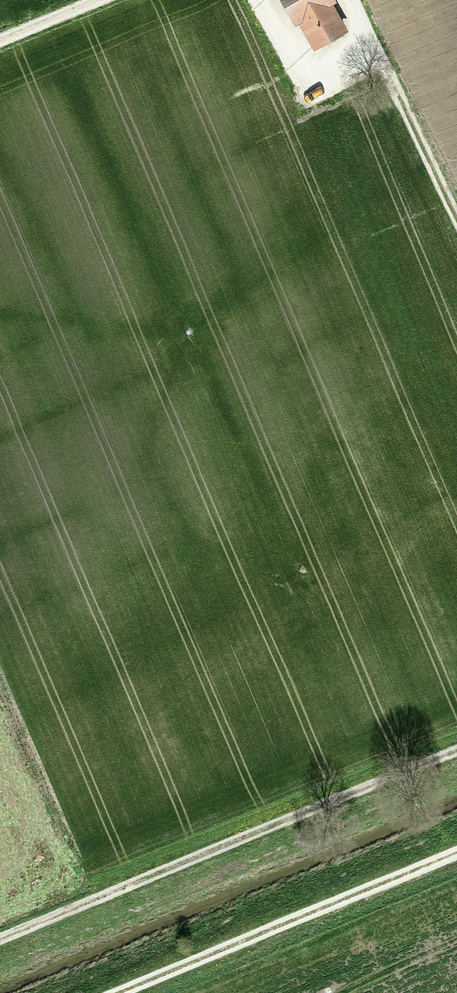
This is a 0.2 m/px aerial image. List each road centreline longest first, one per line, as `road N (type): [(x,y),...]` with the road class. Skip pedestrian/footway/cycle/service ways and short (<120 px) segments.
road 1 (track): [(0,942),(456,754)]
road 2 (track): [(456,851),(119,992)]
road 3 (track): [(352,0),(456,222)]

